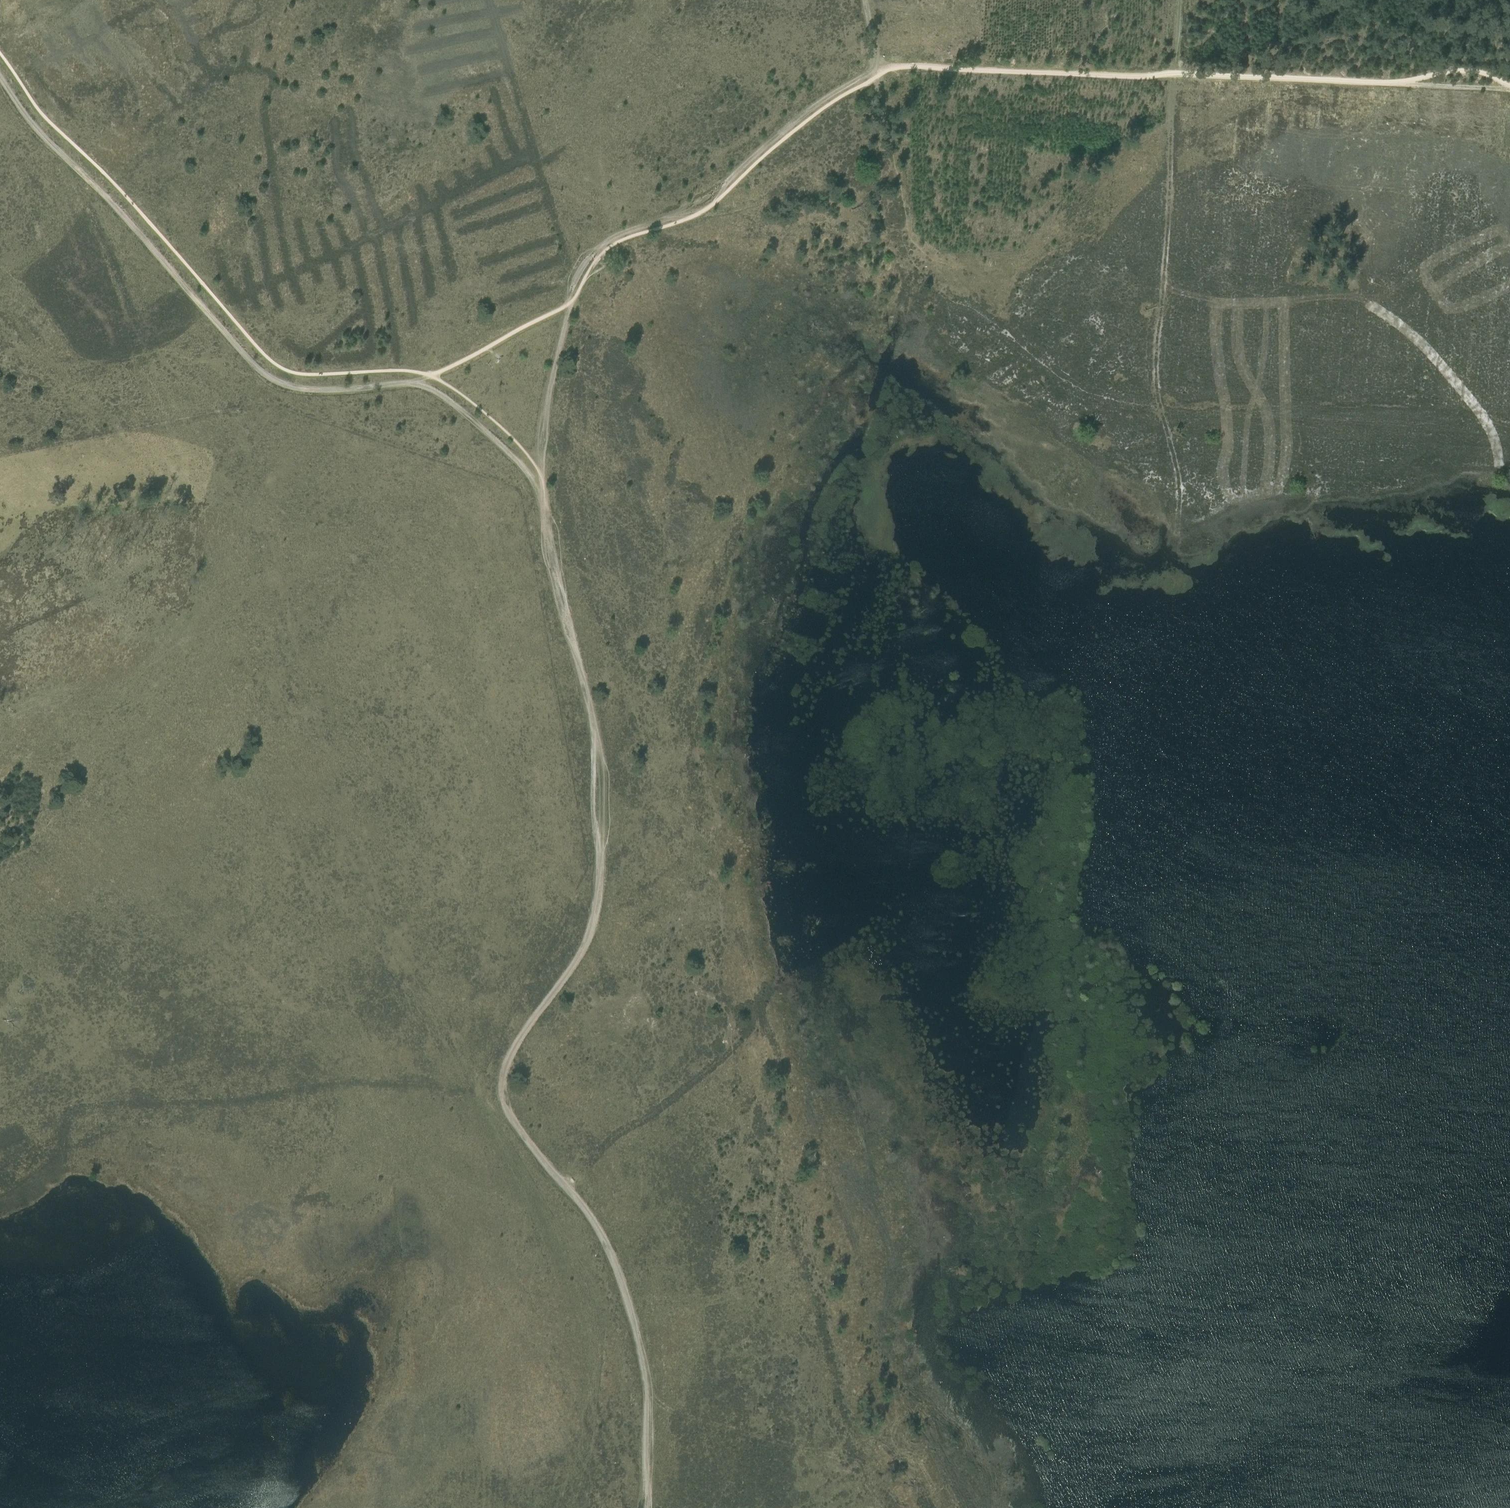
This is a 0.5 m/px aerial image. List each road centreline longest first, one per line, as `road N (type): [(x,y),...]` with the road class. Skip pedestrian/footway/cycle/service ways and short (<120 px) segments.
road 1 (track): [(542,477),(595,741),(601,885),(591,936),(516,1047),(501,1098),(590,1217),(613,1265),(644,1372),(643,1507)]
road 2 (track): [(1509,90),(918,67),(879,74)]
road 3 (track): [(0,78),(33,127),(259,372),(328,391),(411,383)]
road 4 (track): [(571,302),(602,247),(708,202),(818,106),(879,74)]
road 5 (track): [(571,302),(543,414),(542,477)]
road 6 (track): [(411,383),(474,421),(544,495)]

